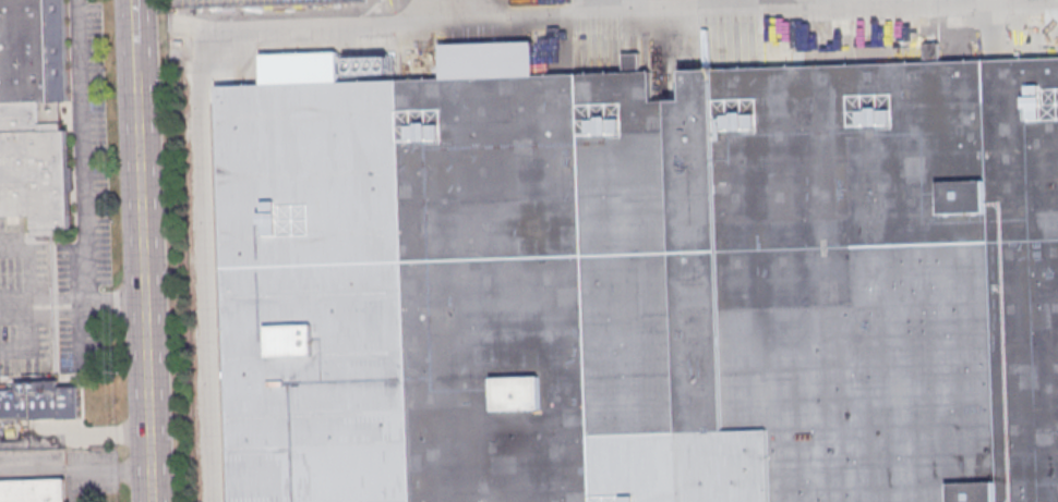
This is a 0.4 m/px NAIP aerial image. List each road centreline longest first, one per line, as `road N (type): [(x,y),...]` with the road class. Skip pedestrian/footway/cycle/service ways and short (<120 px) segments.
road 1 (tertiary): [(149,501),(134,45)]

